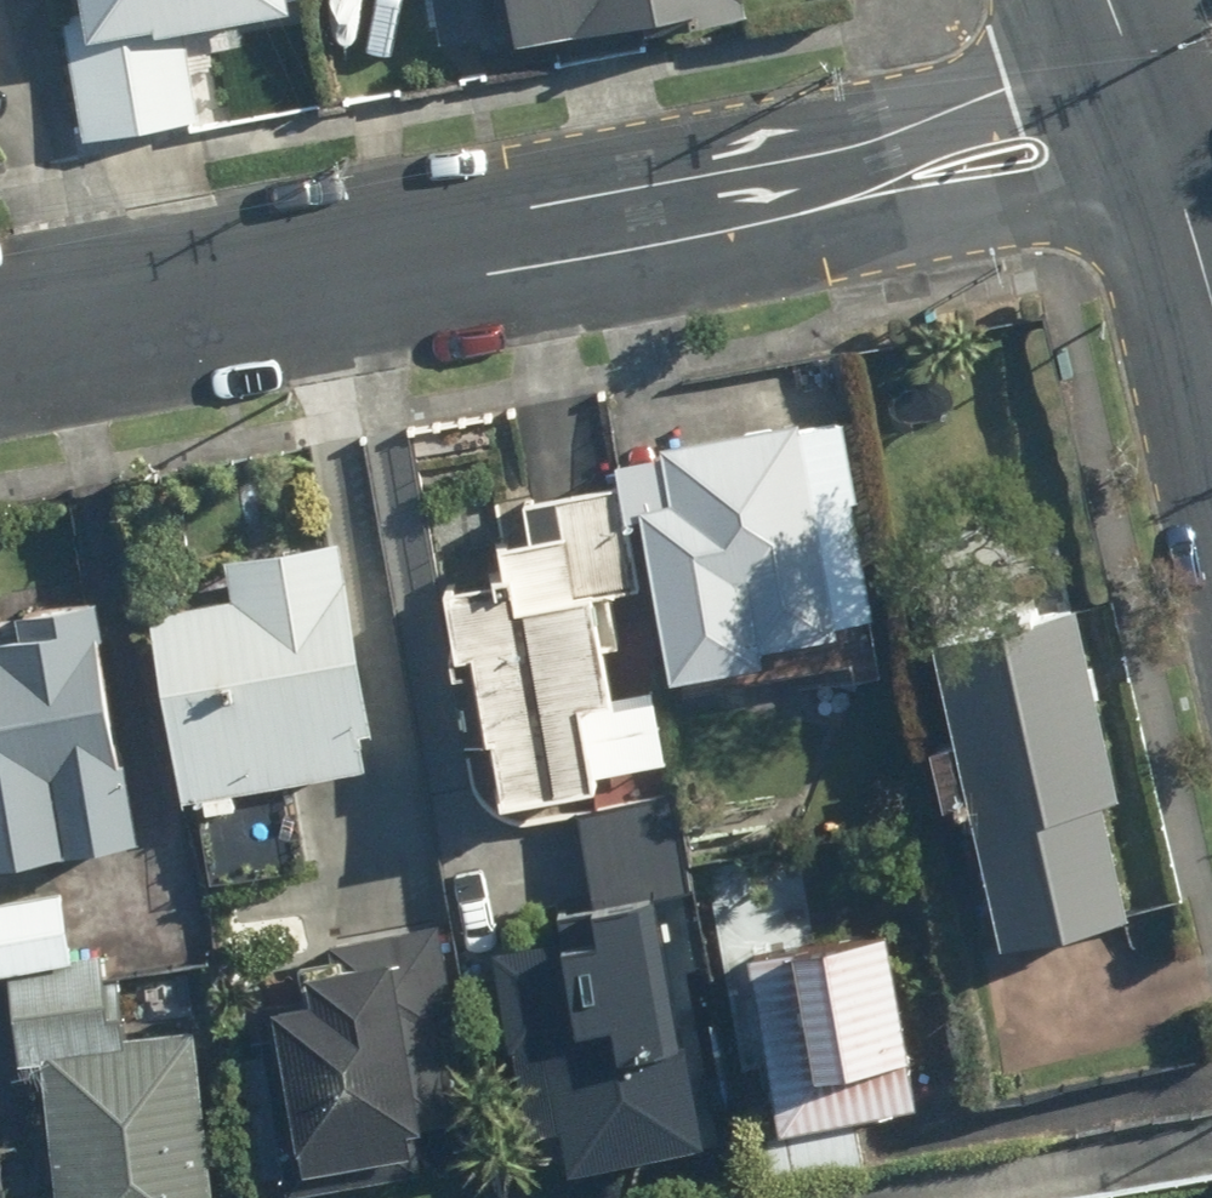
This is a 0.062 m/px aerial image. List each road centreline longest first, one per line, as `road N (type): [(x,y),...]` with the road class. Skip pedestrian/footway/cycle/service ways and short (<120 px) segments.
road 1 (residential): [(1167,128),(0,333)]
road 2 (tertiary): [(1167,128),(1211,316)]
road 3 (tertiary): [(1118,0),(1167,128)]

